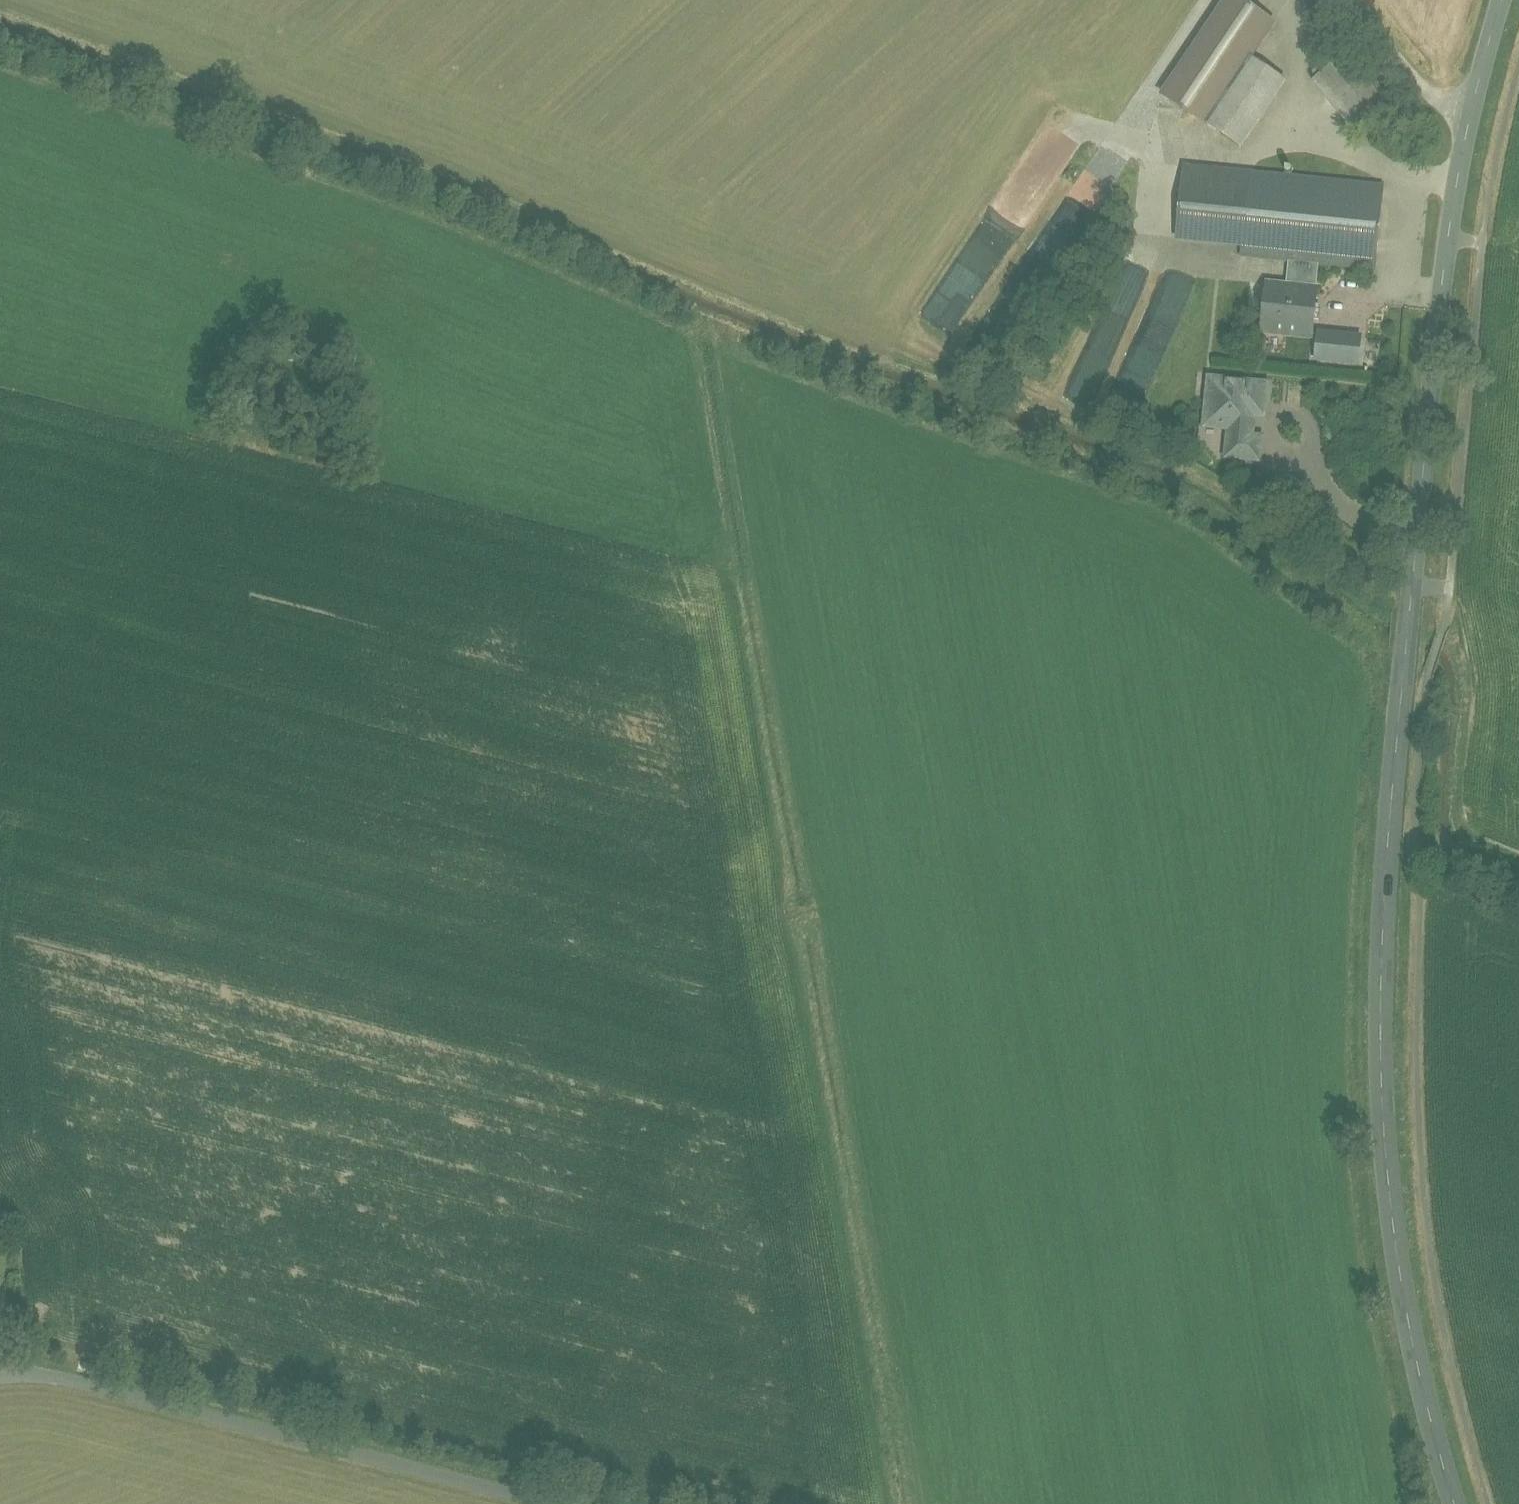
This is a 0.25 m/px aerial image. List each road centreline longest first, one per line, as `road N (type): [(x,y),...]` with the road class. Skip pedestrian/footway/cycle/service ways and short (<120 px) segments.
road 1 (tertiary): [(1470,122),(1447,234),(1383,903),(1390,1200),(1400,1285),(1453,1503)]
road 2 (unclassified): [(524,1503),(43,1381),(0,1381)]
road 3 (unclassified): [(1470,122),(1411,86),(1342,0)]
road 4 (tertiary): [(1502,0),(1470,122)]

